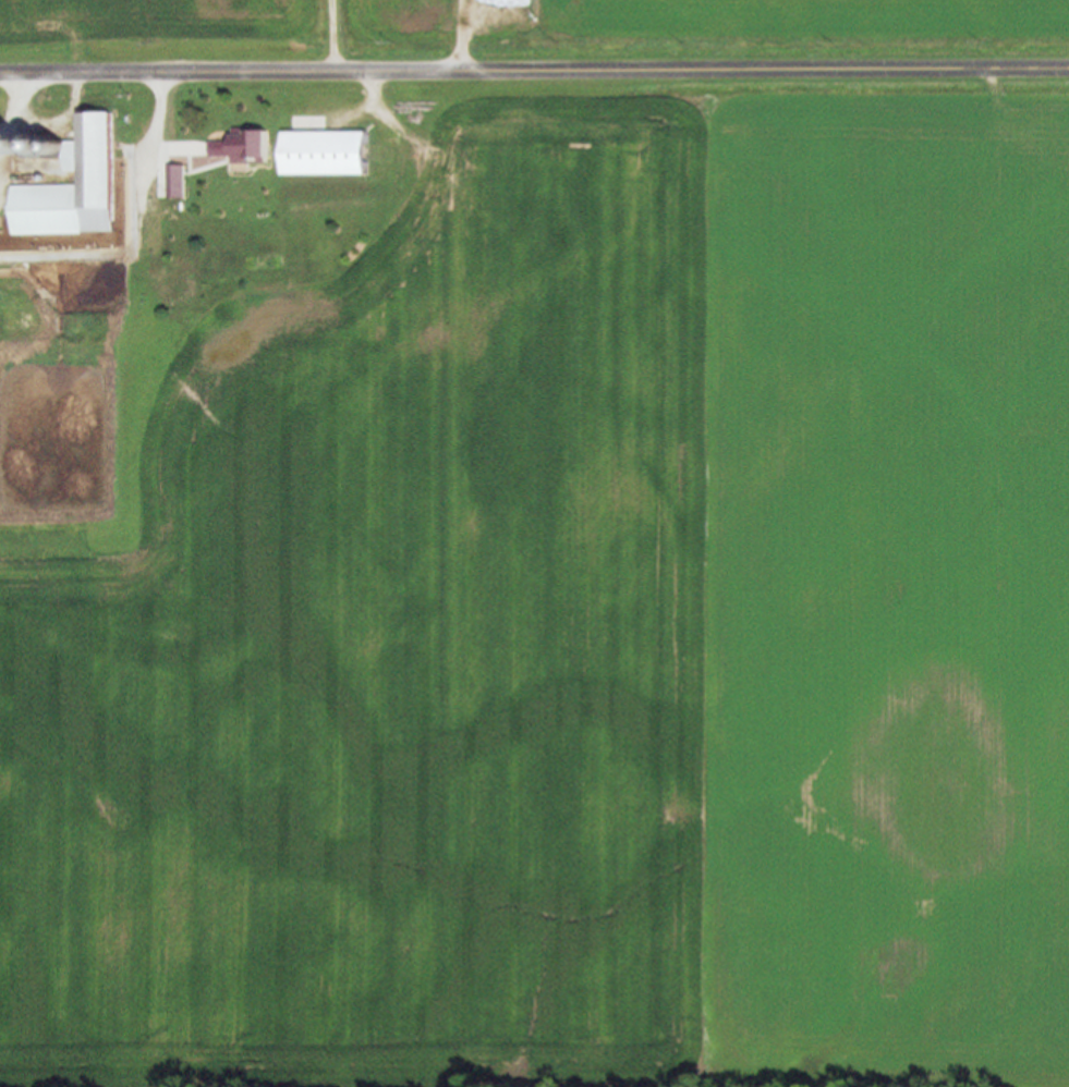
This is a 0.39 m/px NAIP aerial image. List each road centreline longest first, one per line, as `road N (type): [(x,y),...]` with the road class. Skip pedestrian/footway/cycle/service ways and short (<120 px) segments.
road 1 (tertiary): [(1068,68),(0,69)]

